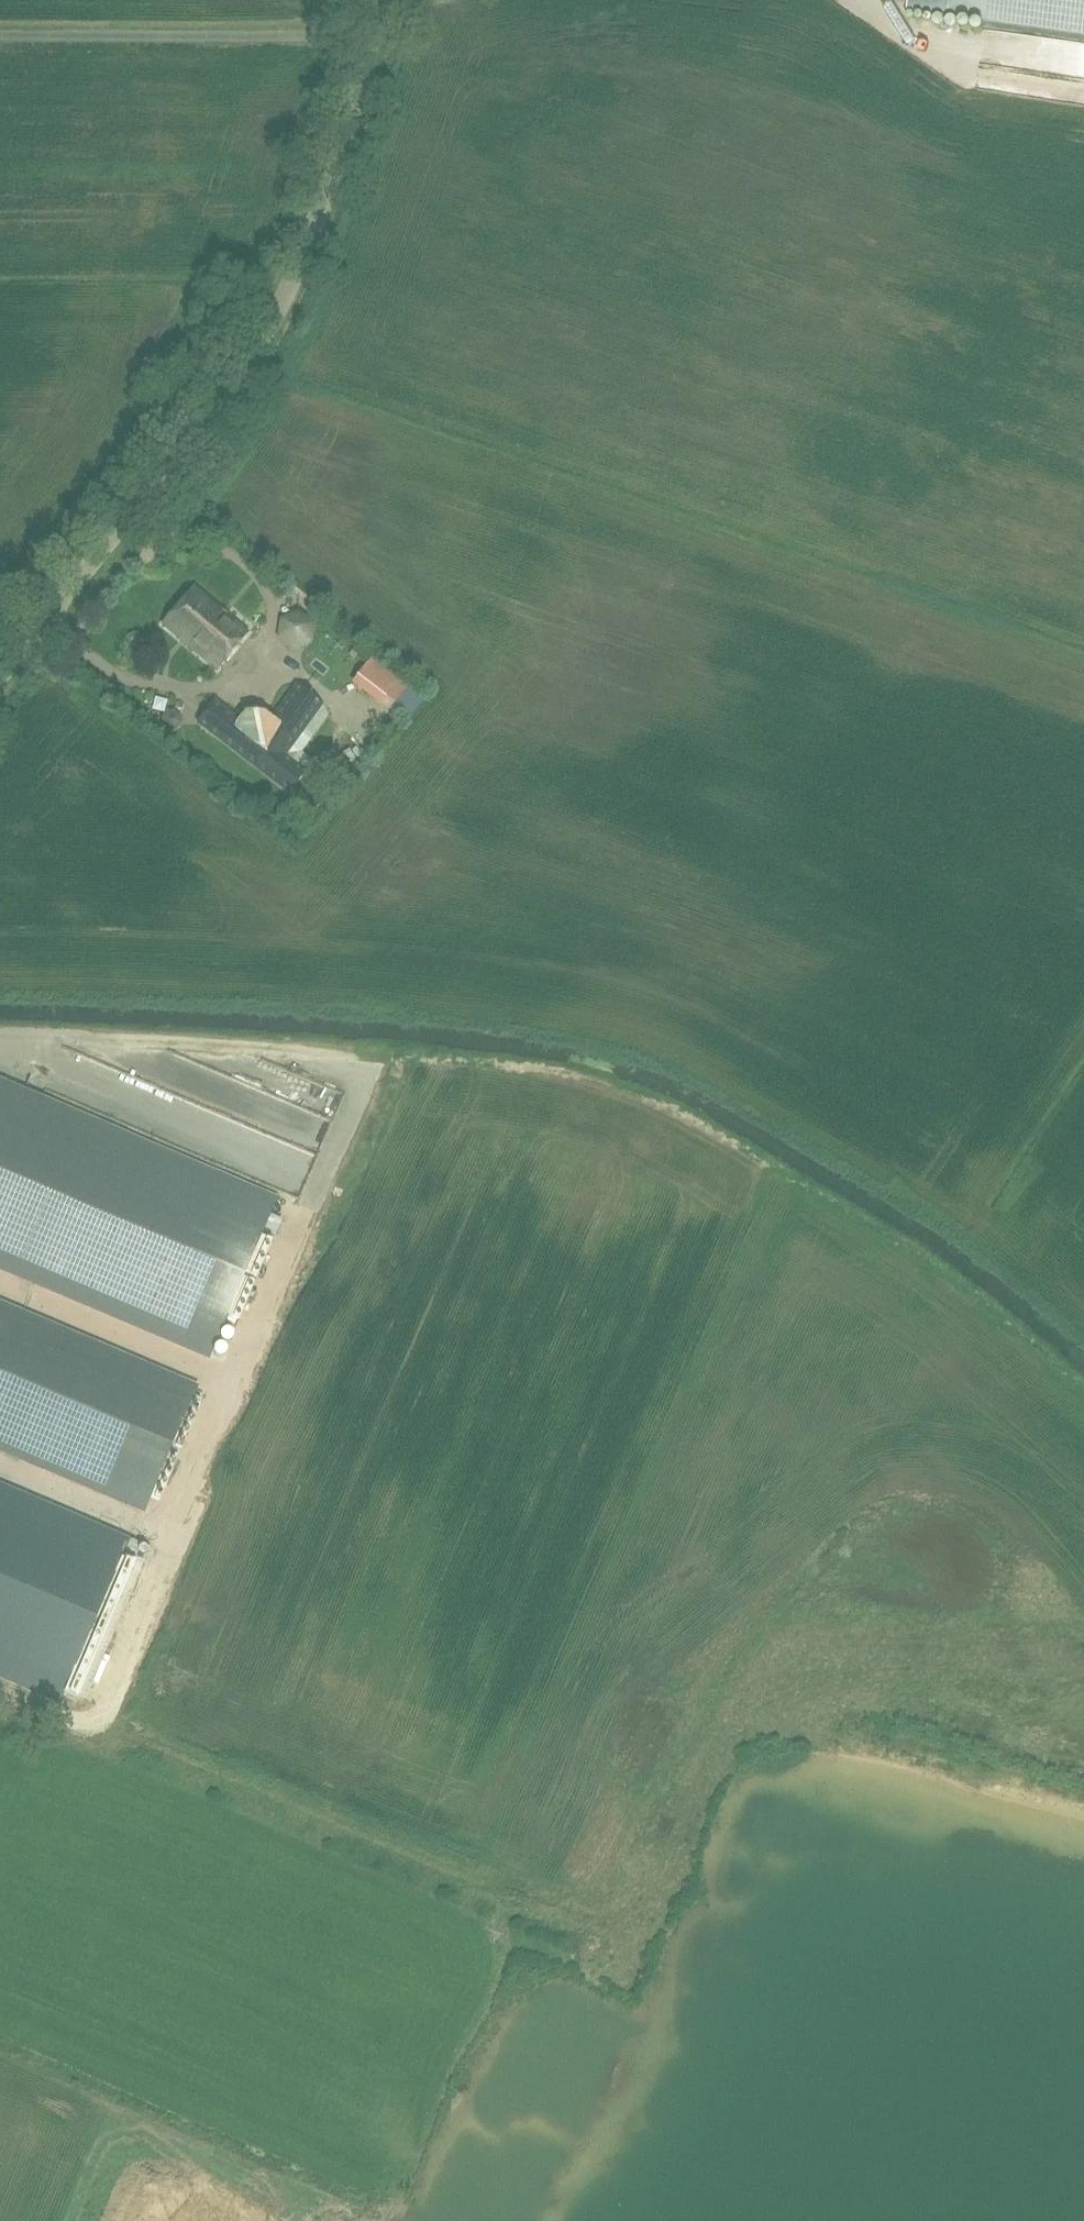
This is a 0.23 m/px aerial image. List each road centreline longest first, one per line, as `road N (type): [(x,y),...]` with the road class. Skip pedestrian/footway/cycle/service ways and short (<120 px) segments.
road 1 (unclassified): [(0,675),(261,339),(327,202),(379,36),(377,0)]

